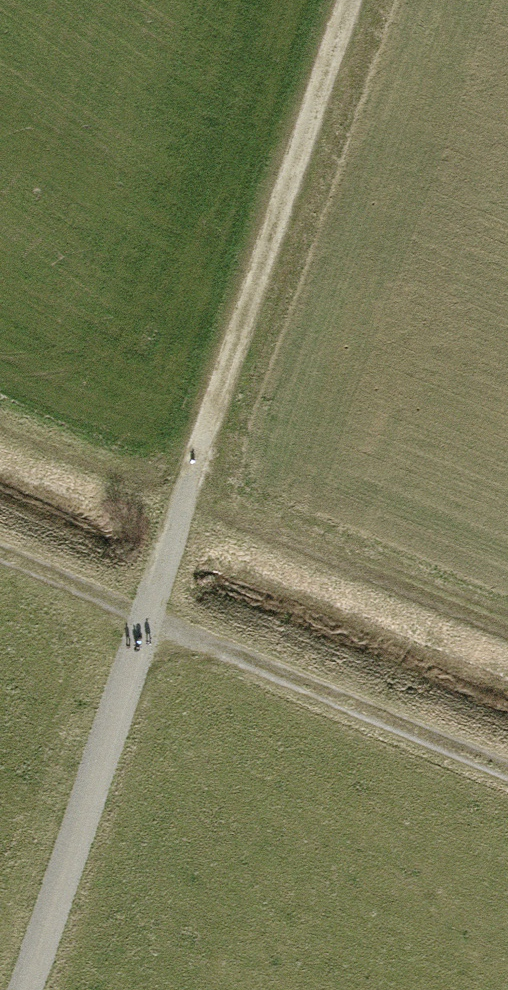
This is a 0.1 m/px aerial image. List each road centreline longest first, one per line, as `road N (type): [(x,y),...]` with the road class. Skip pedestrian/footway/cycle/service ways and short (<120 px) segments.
road 1 (track): [(348,0),(141,627)]
road 2 (track): [(0,570),(507,782)]
road 3 (track): [(25,989),(141,627)]
road 4 (track): [(0,420),(187,500)]

